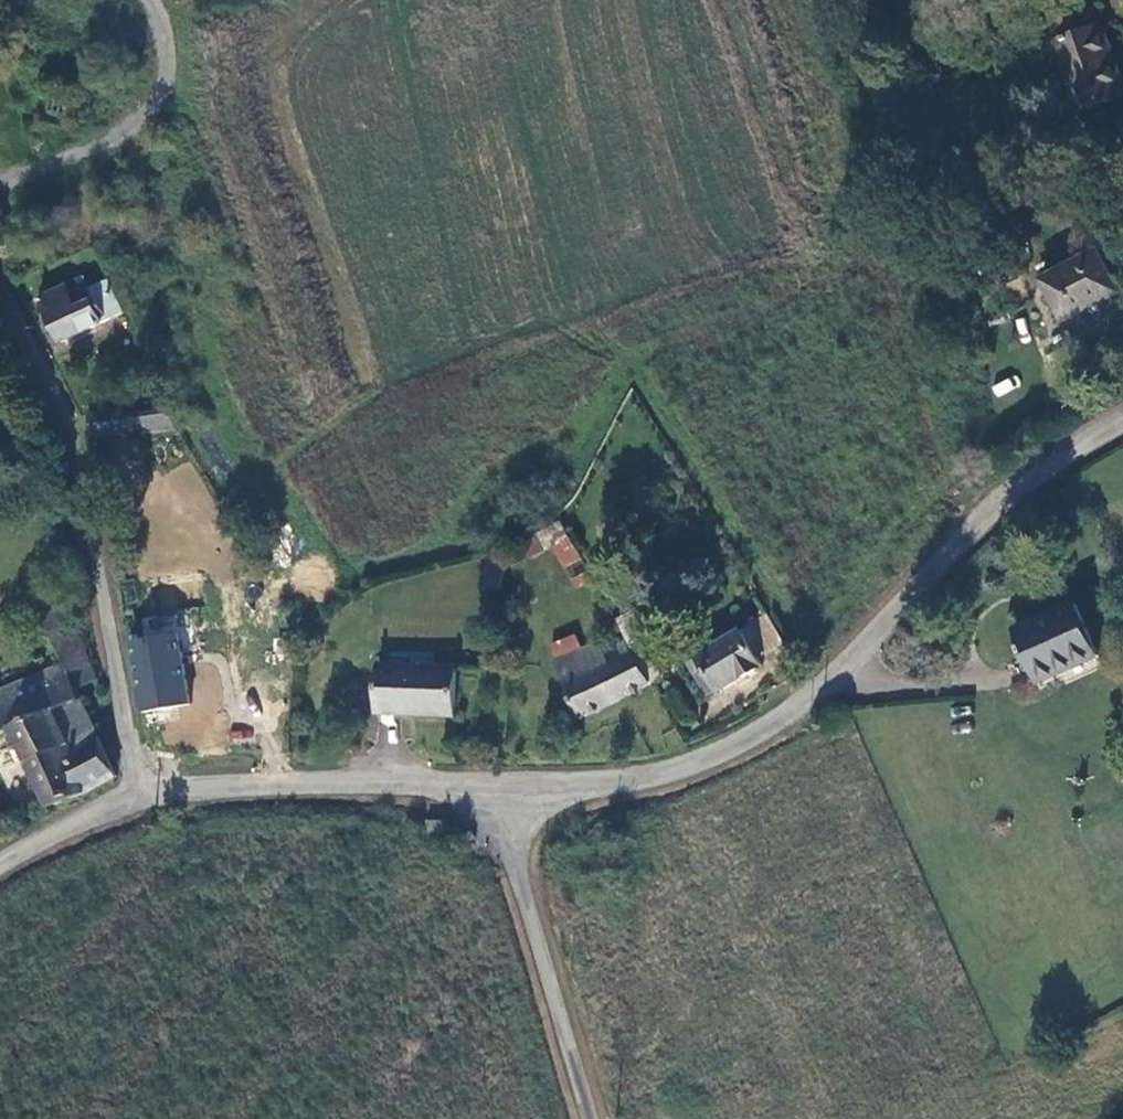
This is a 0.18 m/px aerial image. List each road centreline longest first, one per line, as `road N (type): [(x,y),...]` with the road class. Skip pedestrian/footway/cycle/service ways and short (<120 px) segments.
road 1 (unclassified): [(1122,418),(1000,502),(795,711),(721,753),(641,778),(504,784)]
road 2 (unclassified): [(0,286),(72,448),(143,797)]
road 3 (unclassified): [(504,784),(296,783),(143,797)]
road 4 (unclassified): [(591,1118),(517,860),(504,784)]
road 5 (unclassified): [(143,797),(0,866)]

